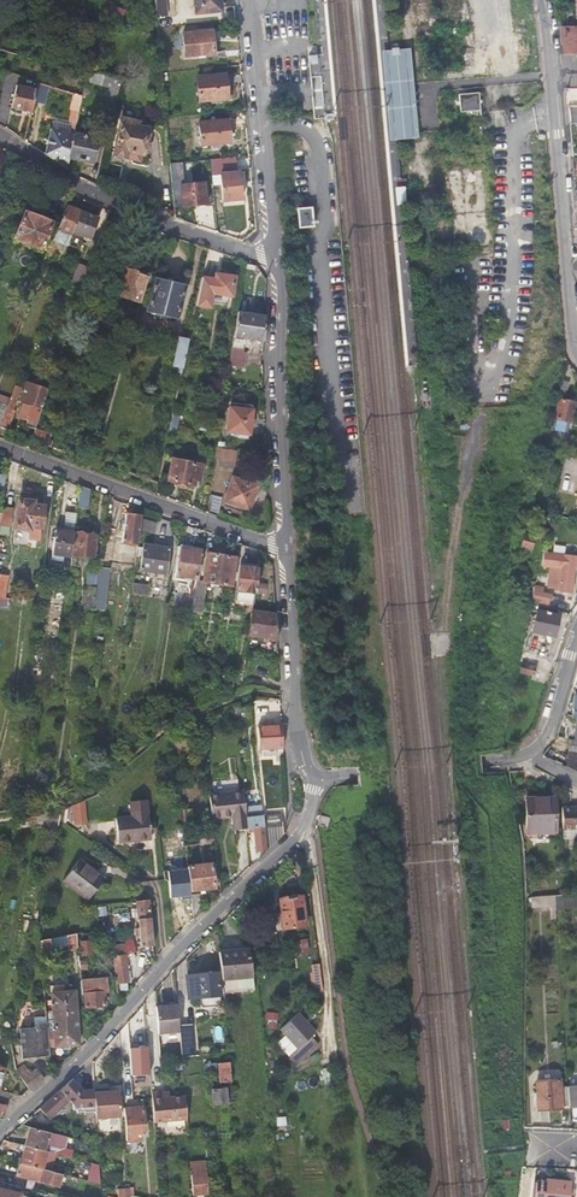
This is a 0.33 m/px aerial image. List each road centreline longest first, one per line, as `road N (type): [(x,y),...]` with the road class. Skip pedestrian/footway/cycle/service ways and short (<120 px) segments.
road 1 (residential): [(0,1133),(292,842),(311,816),(314,781)]
road 2 (residential): [(314,781),(521,758),(546,727),(576,634)]
road 3 (residential): [(544,0),(576,338)]
road 4 (residential): [(284,550),(0,447)]
road 5 (residential): [(273,259),(161,225),(0,139)]
road 6 (residential): [(273,259),(284,550)]
road 7 (track): [(425,646),(445,642),(446,583),(466,475),(497,383)]
road 8 (residential): [(251,0),(273,259)]
road 9 (residential): [(284,550),(296,743),(314,781)]

